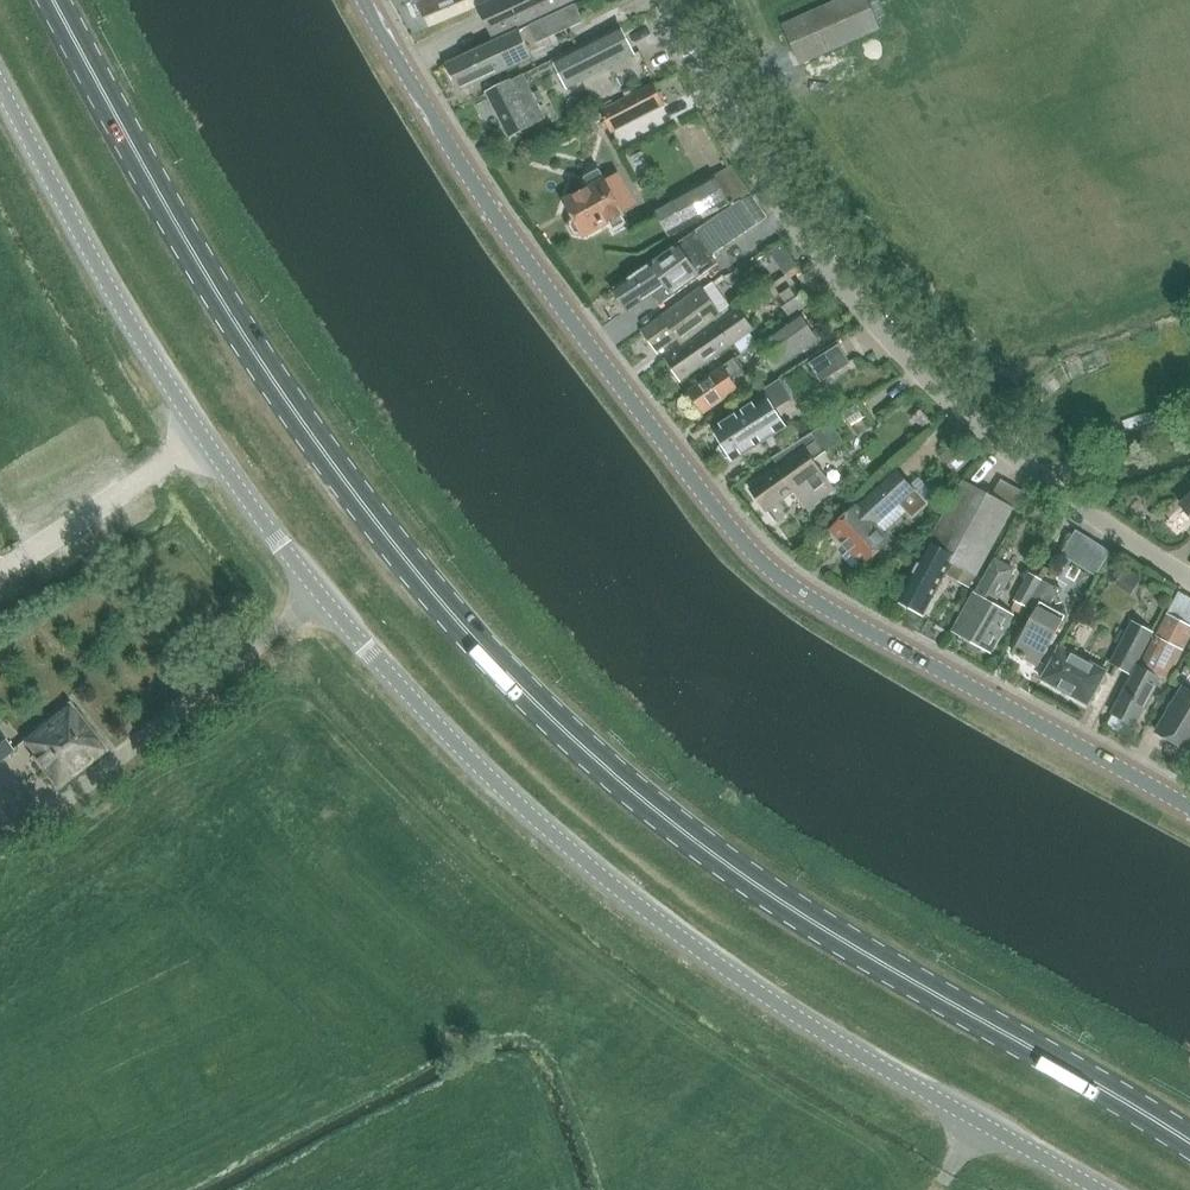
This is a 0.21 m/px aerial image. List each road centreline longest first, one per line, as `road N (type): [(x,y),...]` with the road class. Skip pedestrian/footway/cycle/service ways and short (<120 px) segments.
road 1 (primary): [(1189,1142),(796,913),(600,763),(497,661),(395,544),(271,375),(160,200),(54,0)]
road 2 (unclassified): [(1093,1189),(708,965),(611,893),(381,676),(167,382),(0,82)]
road 3 (tertiary): [(1189,812),(758,565),(490,213),(366,0)]
road 4 (residential): [(1189,580),(982,433),(876,324),(724,114),(662,0)]

